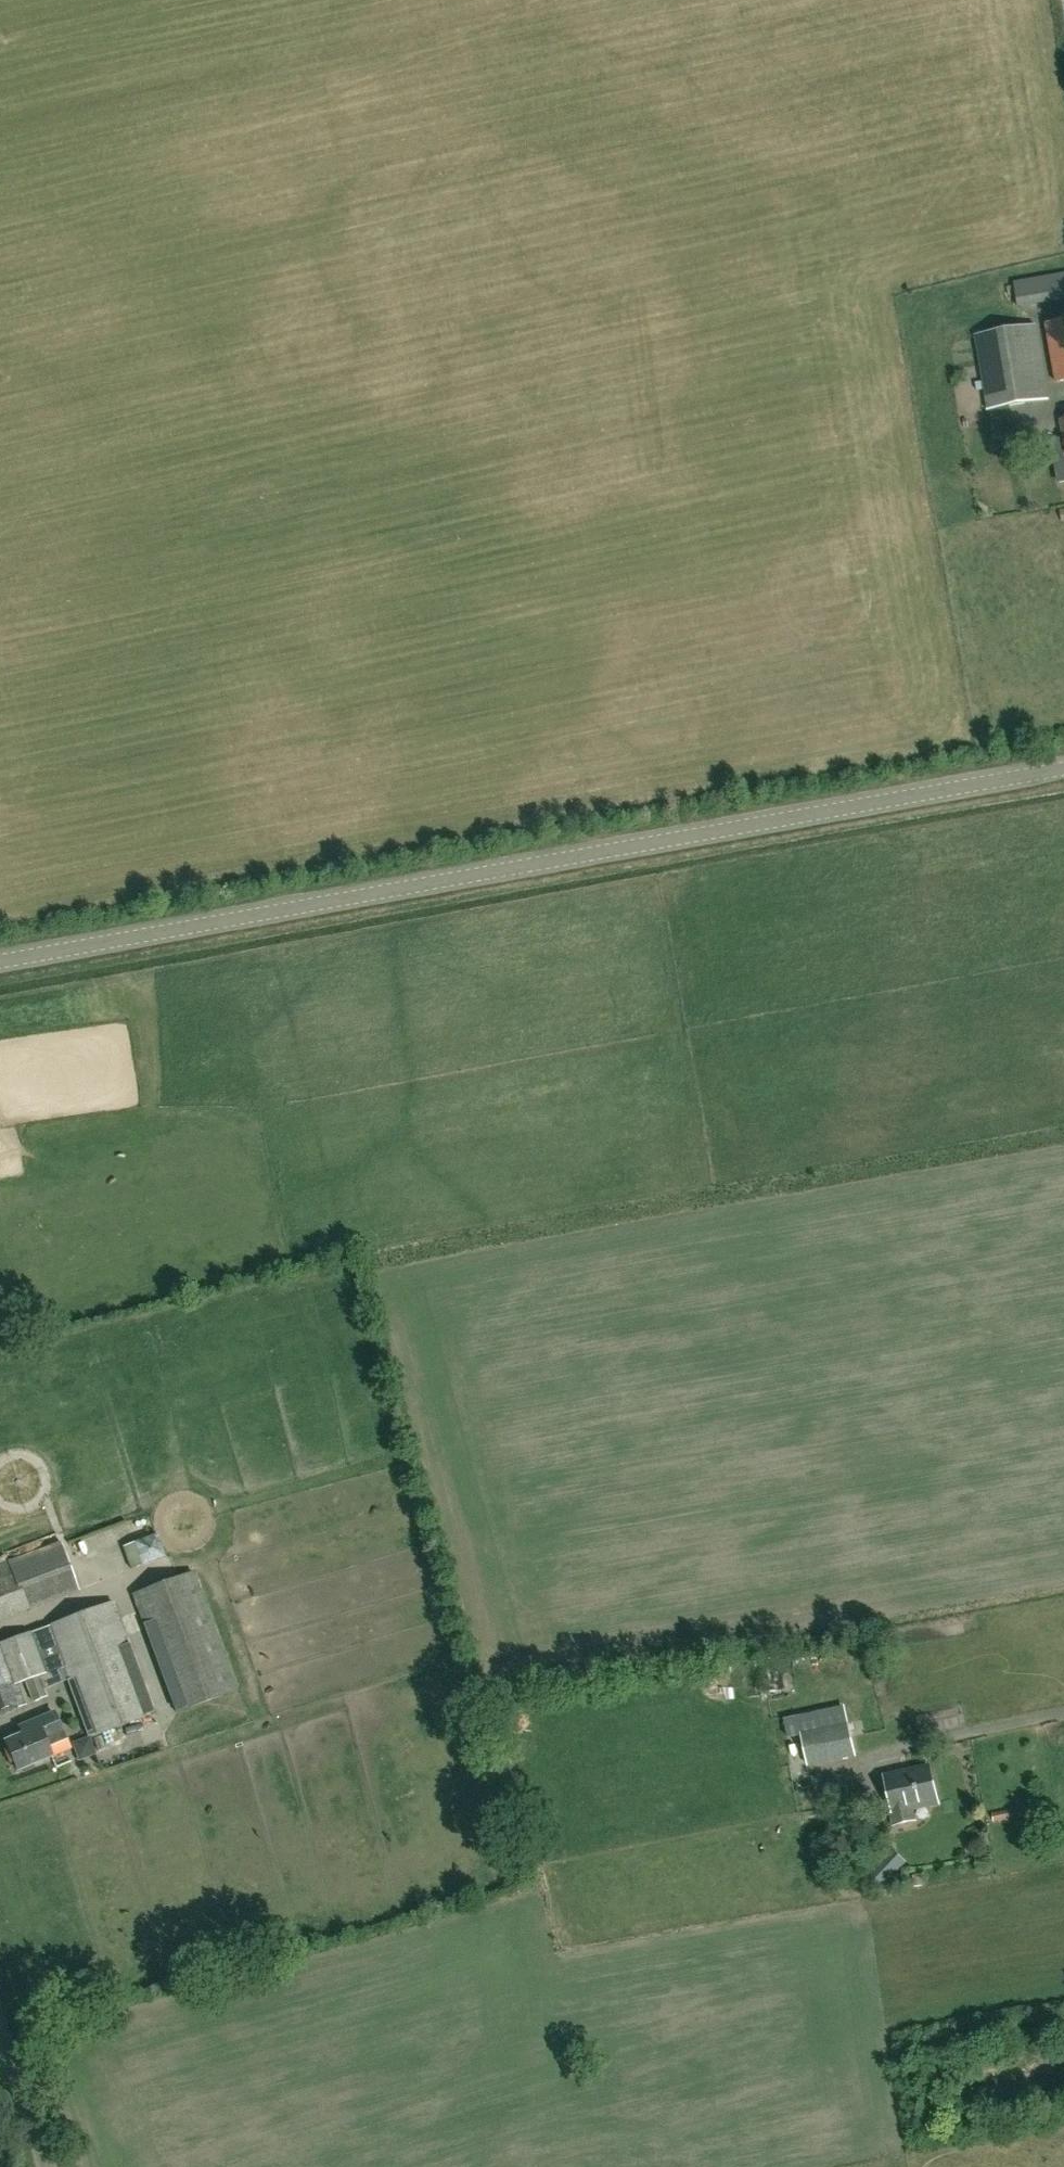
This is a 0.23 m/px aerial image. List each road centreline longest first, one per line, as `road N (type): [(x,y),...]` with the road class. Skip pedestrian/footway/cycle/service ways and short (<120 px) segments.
road 1 (unclassified): [(0,964),(1063,770)]
road 2 (unclassified): [(48,2166),(0,2030)]

